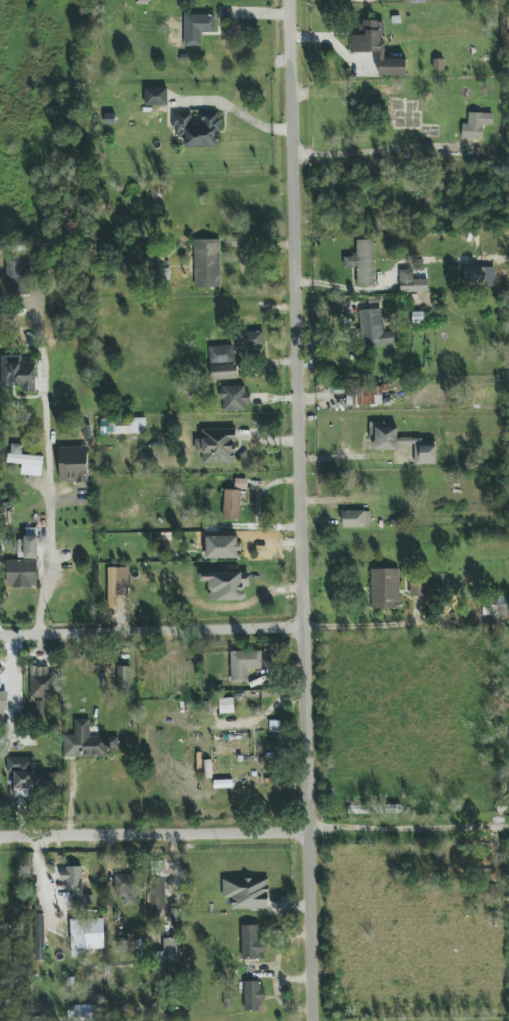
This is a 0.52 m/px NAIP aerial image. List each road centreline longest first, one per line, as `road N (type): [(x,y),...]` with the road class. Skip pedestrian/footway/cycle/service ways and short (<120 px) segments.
road 1 (residential): [(290,0),(320,1020)]
road 2 (residential): [(508,830),(0,836)]
road 3 (residential): [(304,627),(0,634)]

